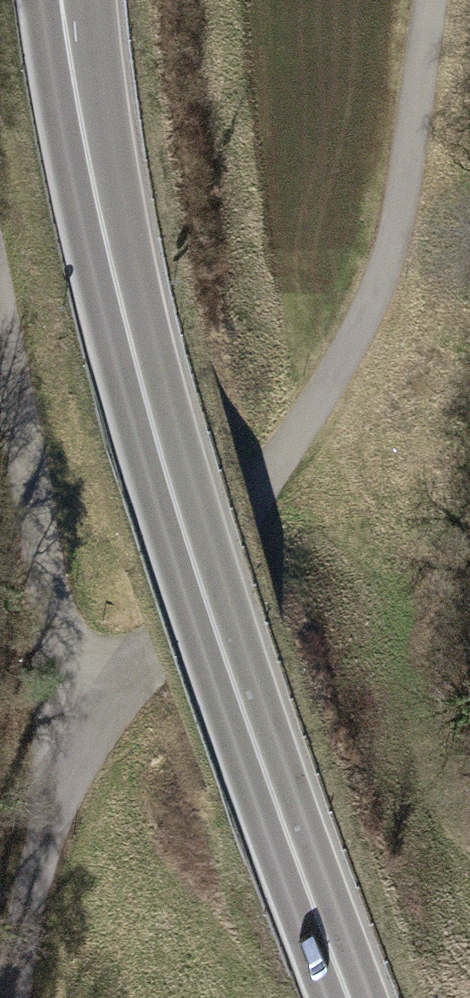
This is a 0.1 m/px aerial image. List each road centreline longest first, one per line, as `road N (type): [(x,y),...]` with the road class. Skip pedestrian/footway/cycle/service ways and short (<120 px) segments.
road 1 (trunk): [(348,997),(171,494),(94,185),(64,0)]
road 2 (track): [(88,740),(155,651),(360,321),(388,258),(411,169),(432,0)]

